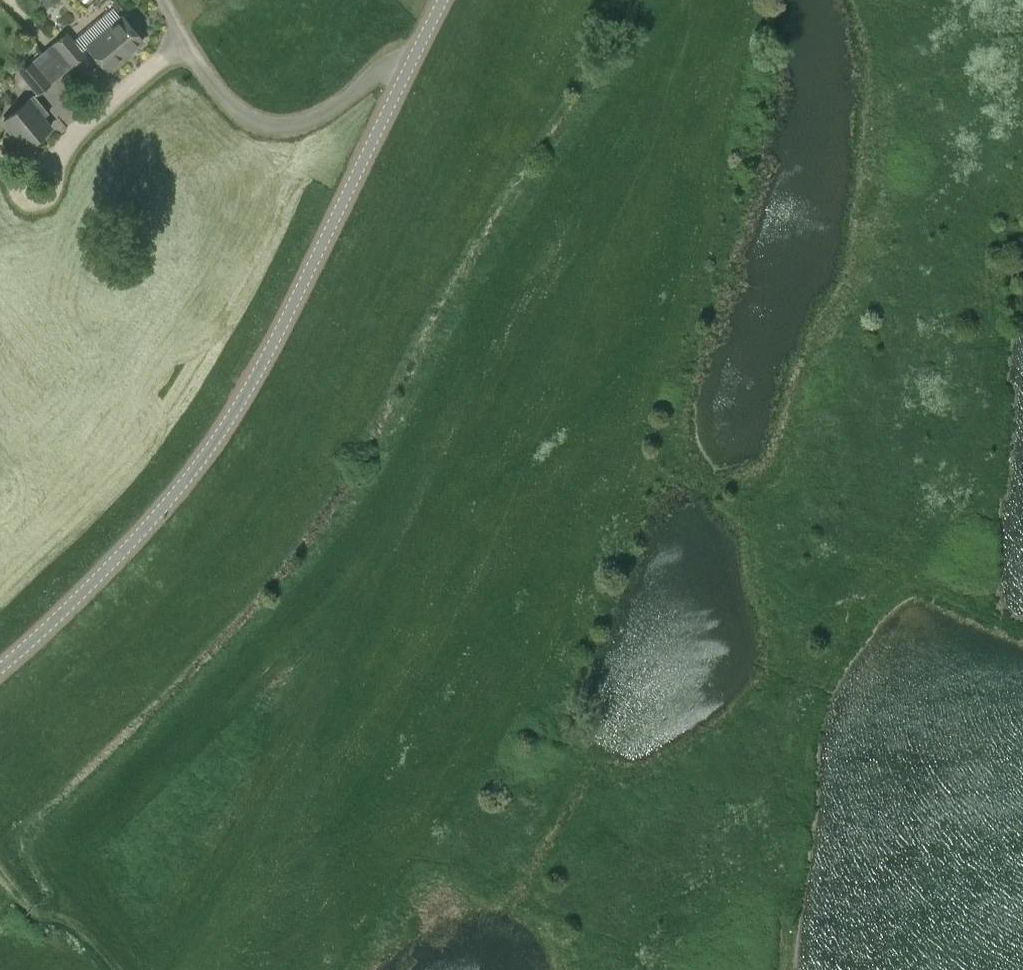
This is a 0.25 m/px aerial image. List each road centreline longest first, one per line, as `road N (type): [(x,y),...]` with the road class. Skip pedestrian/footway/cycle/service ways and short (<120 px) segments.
road 1 (tertiary): [(0,665),(136,535),(228,419),(442,0)]

